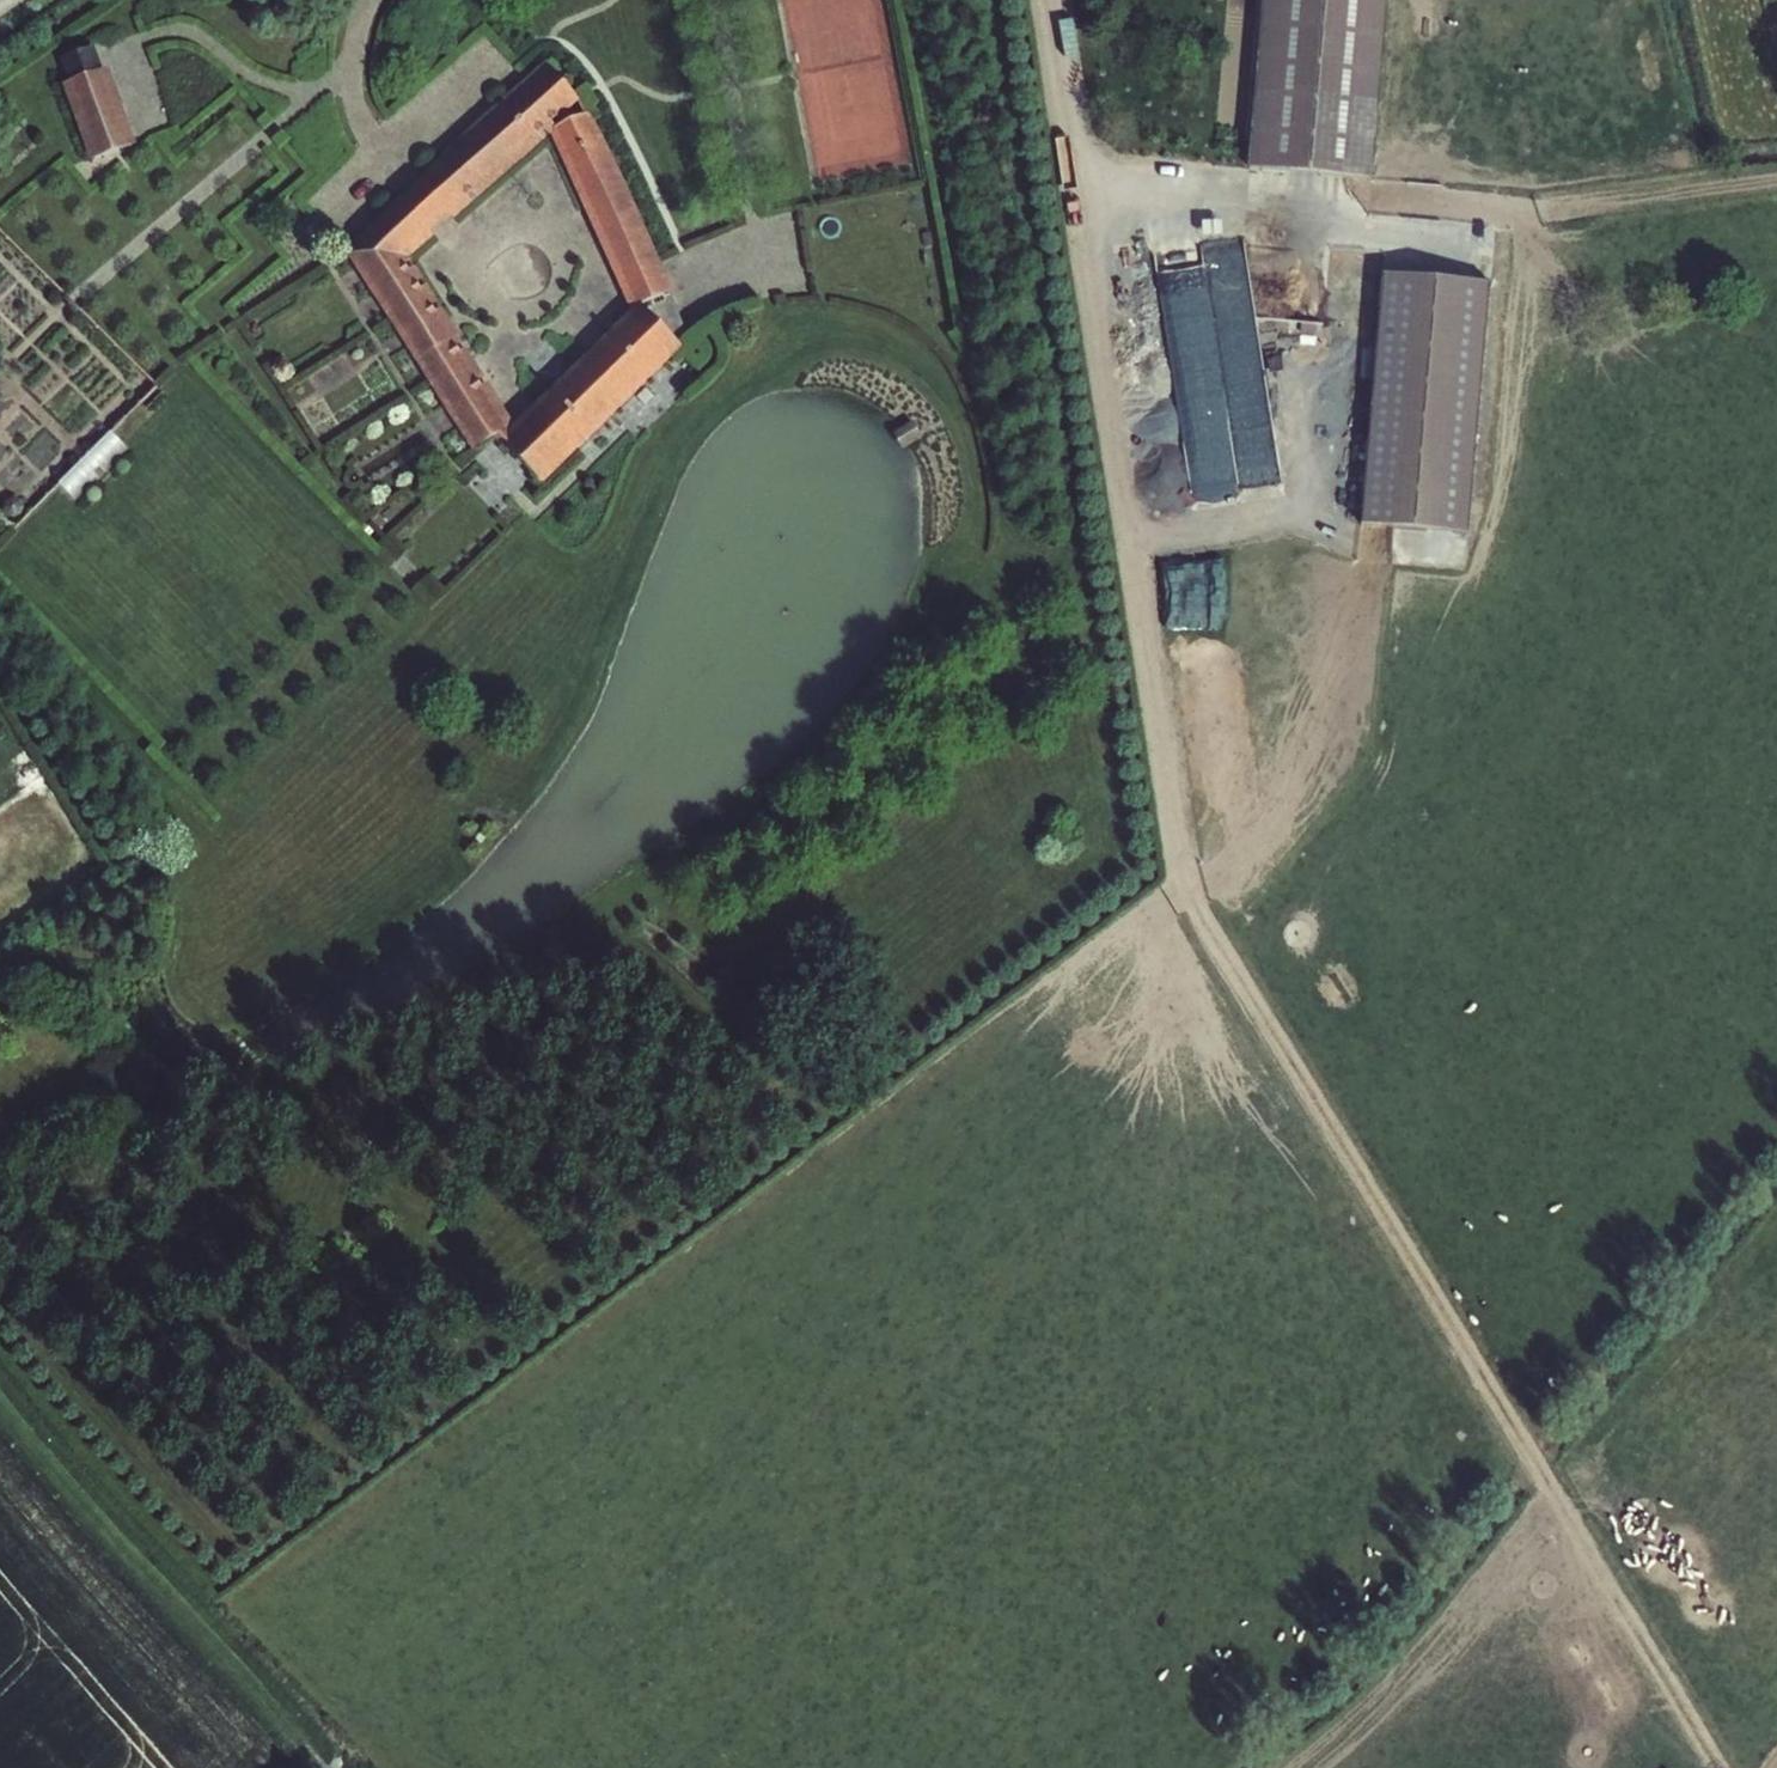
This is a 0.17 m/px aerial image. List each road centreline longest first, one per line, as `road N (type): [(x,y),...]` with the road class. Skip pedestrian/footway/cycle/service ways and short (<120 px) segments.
road 1 (track): [(1053,0),(1091,210),(1171,860),(1726,1767)]
road 2 (track): [(1091,210),(1372,235),(1442,64),(1429,0)]
road 3 (track): [(349,66),(0,377)]

